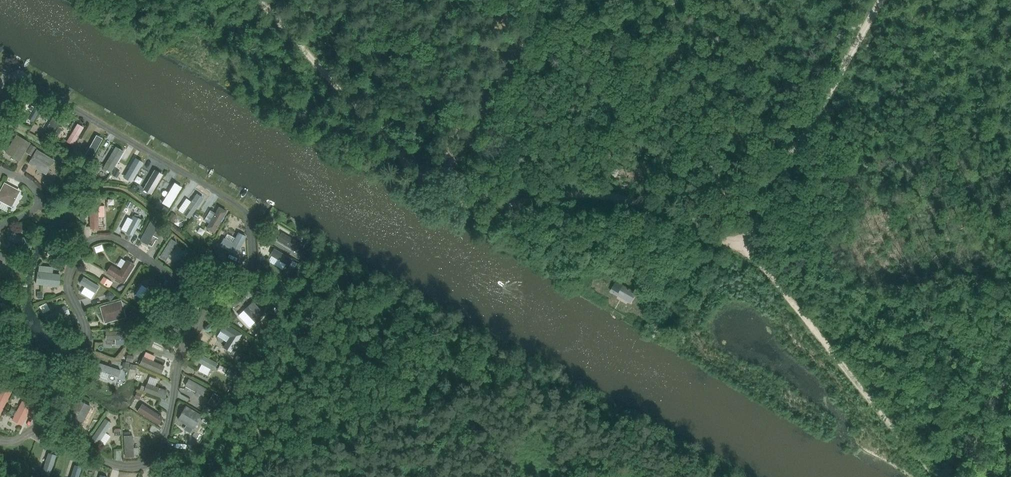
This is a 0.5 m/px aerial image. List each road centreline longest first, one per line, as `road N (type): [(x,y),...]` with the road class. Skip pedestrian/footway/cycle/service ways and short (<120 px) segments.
road 1 (track): [(258,0),(445,197),(478,207),(608,196),(737,242)]
road 2 (track): [(737,242),(936,476)]
road 3 (track): [(880,0),(737,242)]

